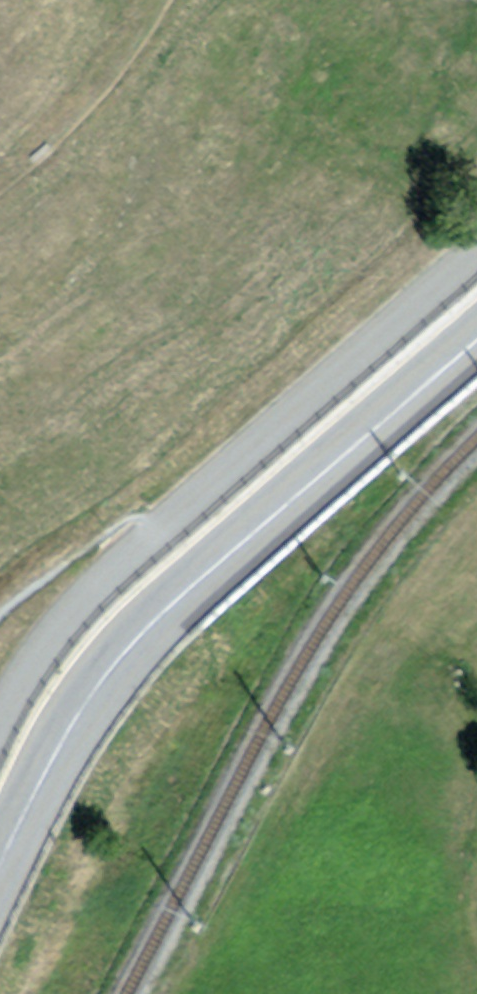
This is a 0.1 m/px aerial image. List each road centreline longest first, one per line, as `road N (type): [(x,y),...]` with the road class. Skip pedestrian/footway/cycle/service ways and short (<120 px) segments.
road 1 (primary): [(0,873),(48,765),(121,656),(476,330)]
road 2 (residential): [(476,231),(142,527),(19,651),(0,685)]

